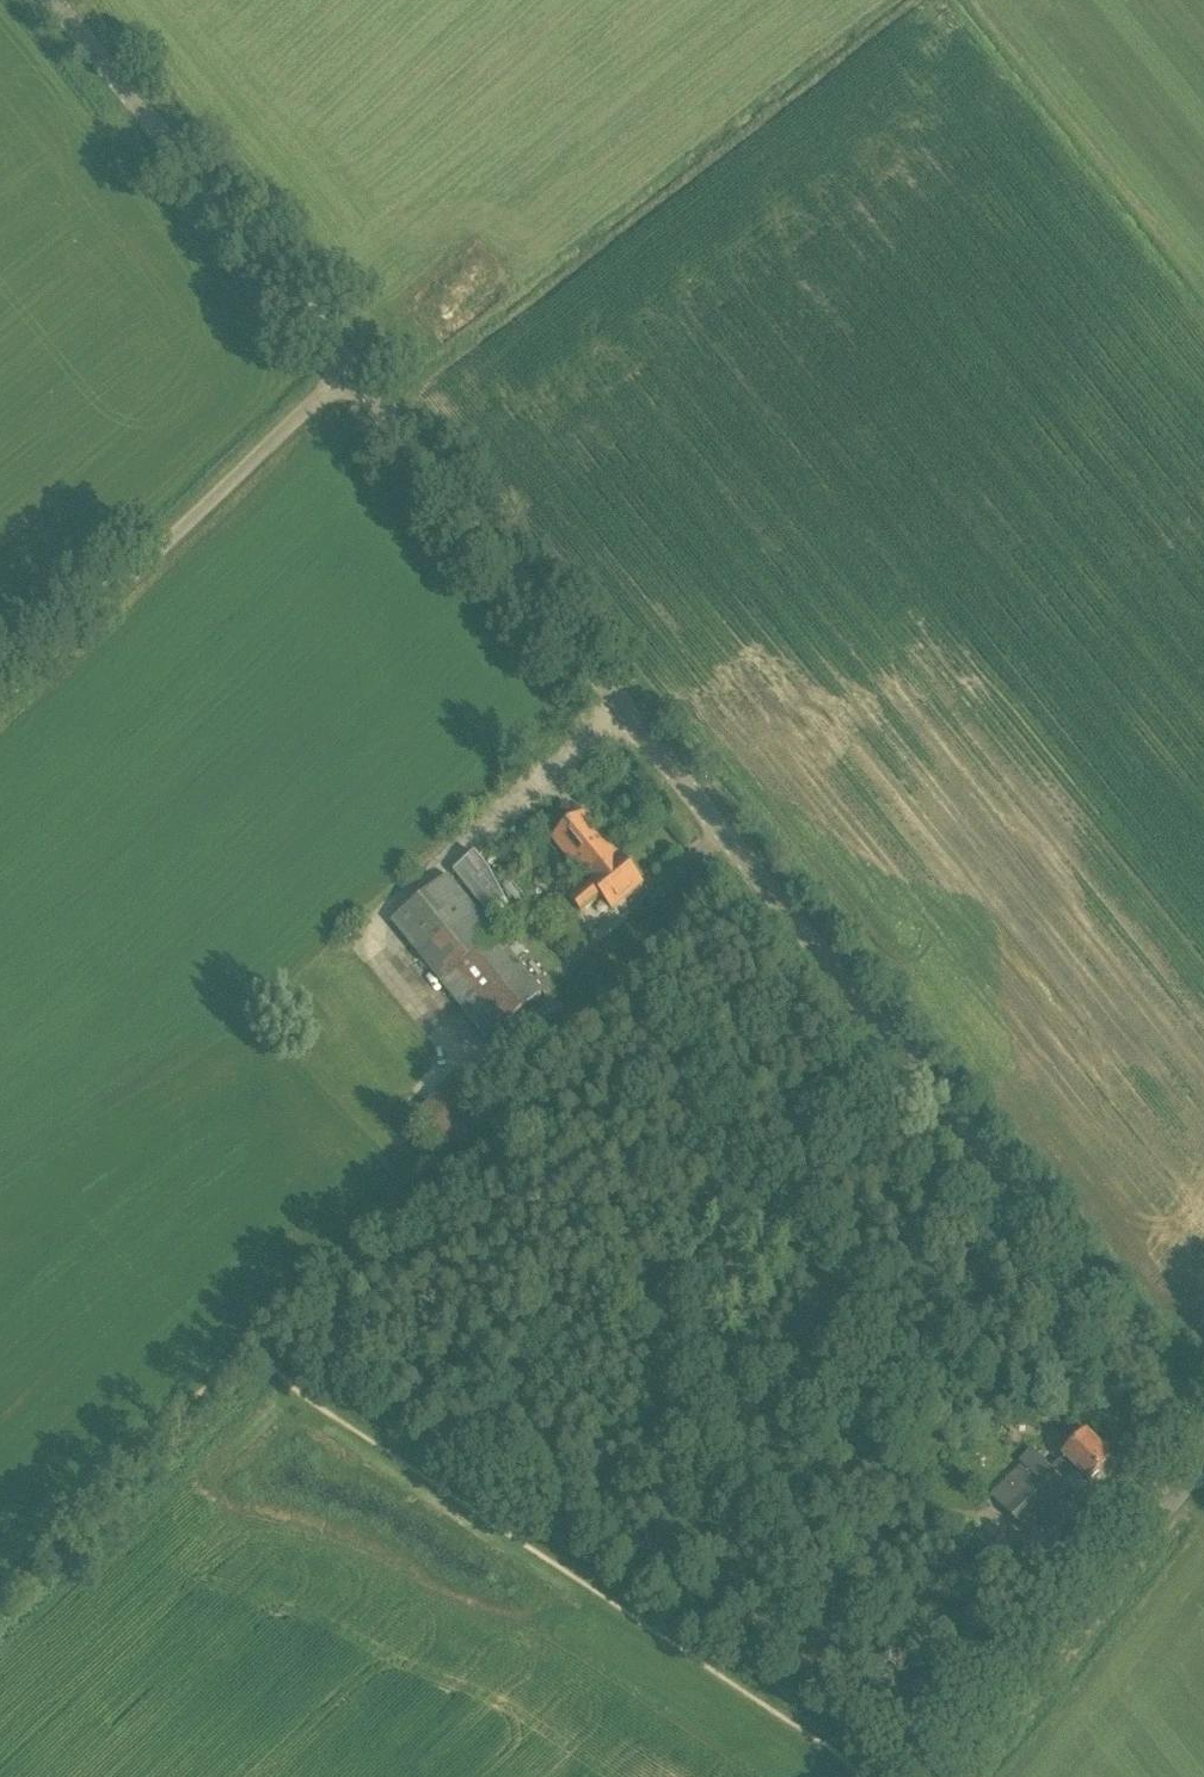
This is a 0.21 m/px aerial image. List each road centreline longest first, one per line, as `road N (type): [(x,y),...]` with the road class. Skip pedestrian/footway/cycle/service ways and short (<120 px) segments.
road 1 (unclassified): [(1203,1431),(50,0)]
road 2 (unclassified): [(949,1776),(1203,1454)]

